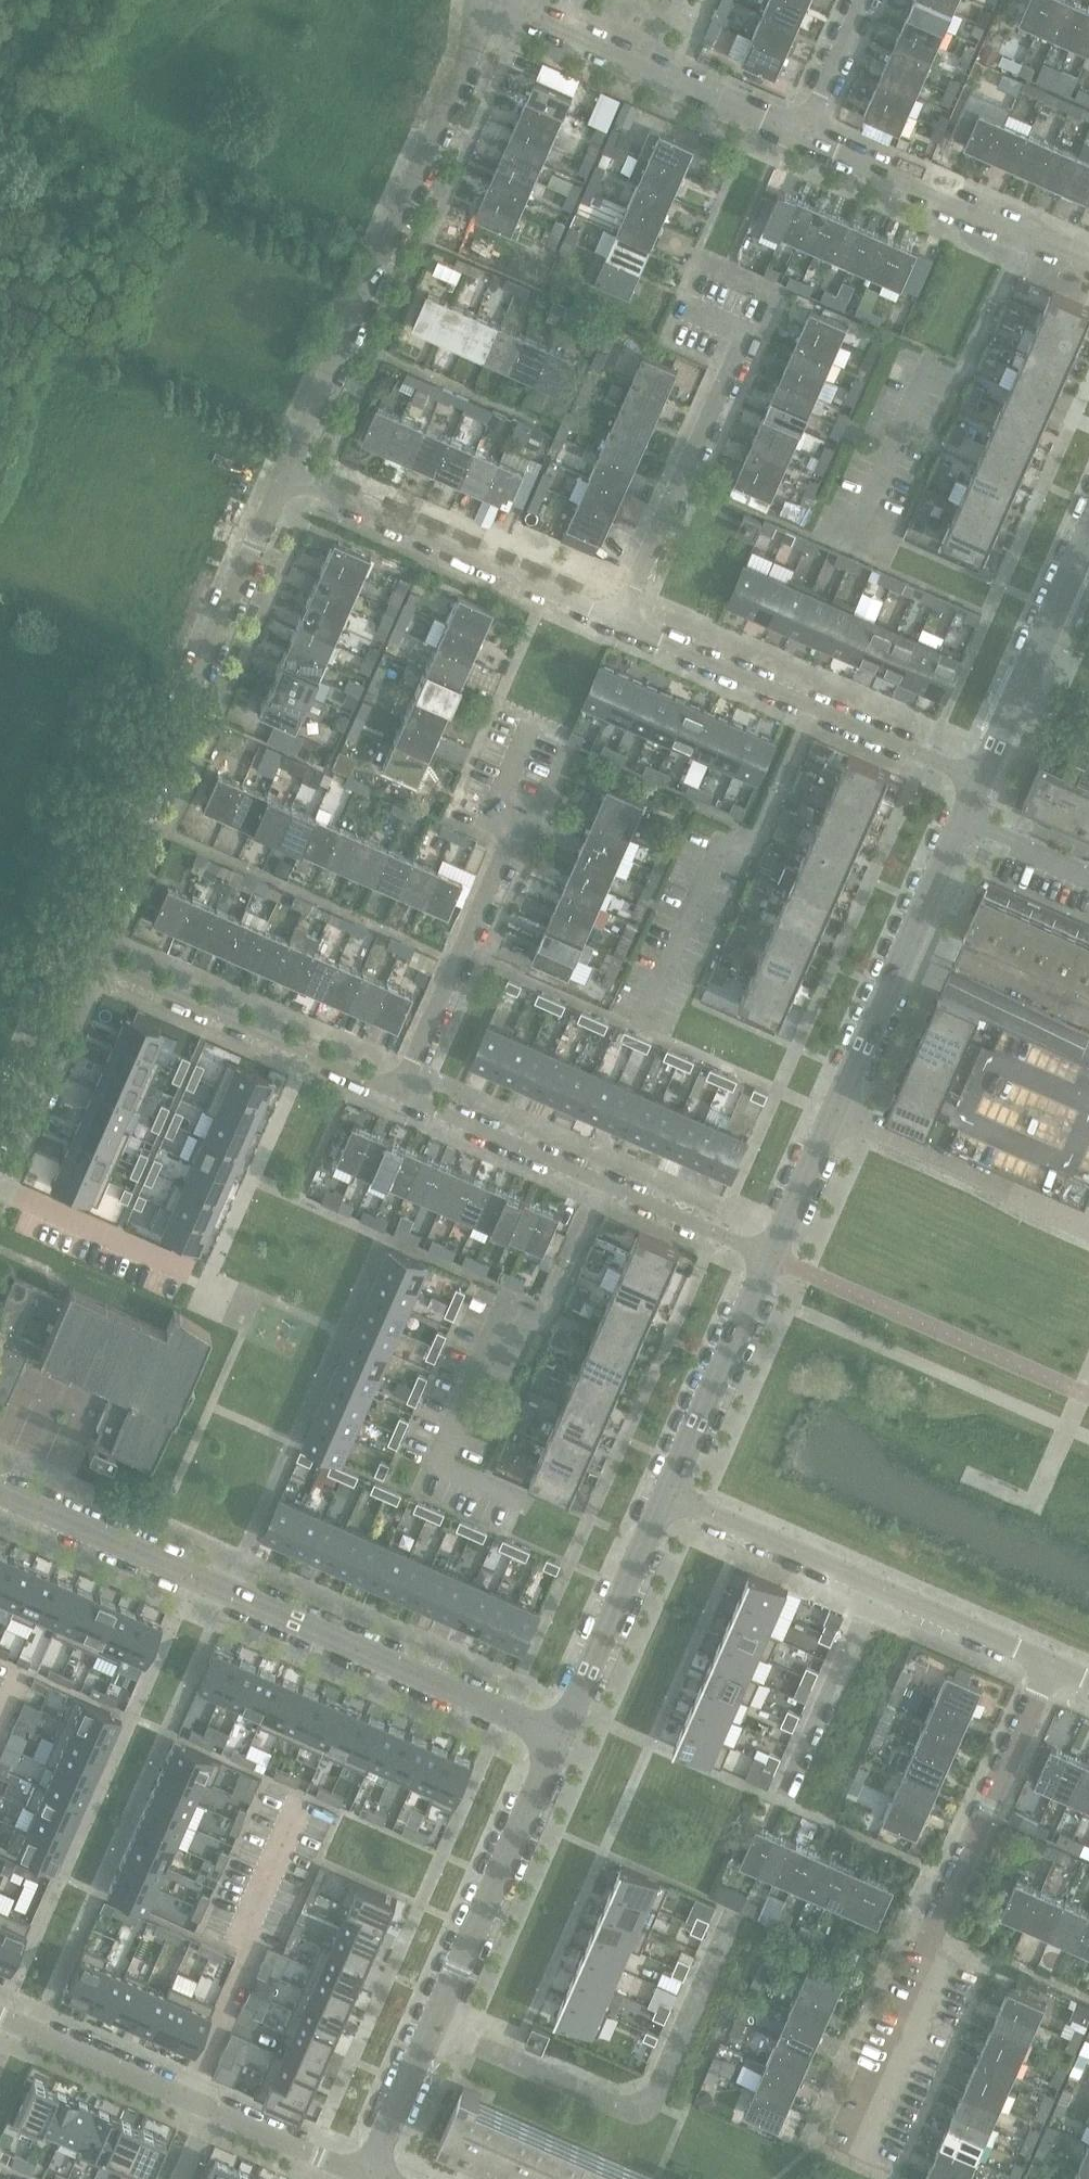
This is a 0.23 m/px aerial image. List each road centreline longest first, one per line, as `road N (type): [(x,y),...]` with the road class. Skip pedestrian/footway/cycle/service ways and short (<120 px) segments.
road 1 (residential): [(559,1734),(0,1491)]
road 2 (residential): [(837,2147),(1053,1663)]
road 3 (residential): [(76,951),(284,474)]
road 4 (residential): [(284,474),(491,1)]
road 5 (residential): [(366,2176),(559,1734)]
road 6 (residential): [(1053,1663),(667,1494)]
road 7 (residential): [(772,1256),(399,1092)]
road 8 (residential): [(621,621),(981,779)]
road 9 (residential): [(399,1092),(506,849),(493,809),(525,733)]
road 10 (residential): [(284,474),(621,621)]
road 11 (residential): [(399,1092),(76,951)]
road 12 (residential): [(802,137),(491,1)]
road 13 (unclassified): [(835,1114),(965,818)]
road 14 (residential): [(621,621),(747,334)]
road 15 (residential): [(1088,262),(802,137)]
road 16 (unclassified): [(981,779),(1088,528)]
road 17 (unclassified): [(559,1734),(667,1494)]
road 18 (unclassified): [(667,1494),(772,1256)]
road 19 (residential): [(1070,1217),(835,1114)]
road 20 (residential): [(211,2109),(0,2017)]
road 21 (residential): [(0,1122),(76,951)]
road 22 (residential): [(366,2176),(211,2109)]
road 23 (unclassified): [(772,1256),(835,1114)]
road 24 (residential): [(802,137),(861,0)]
road 25 (residential): [(1088,878),(965,818)]

